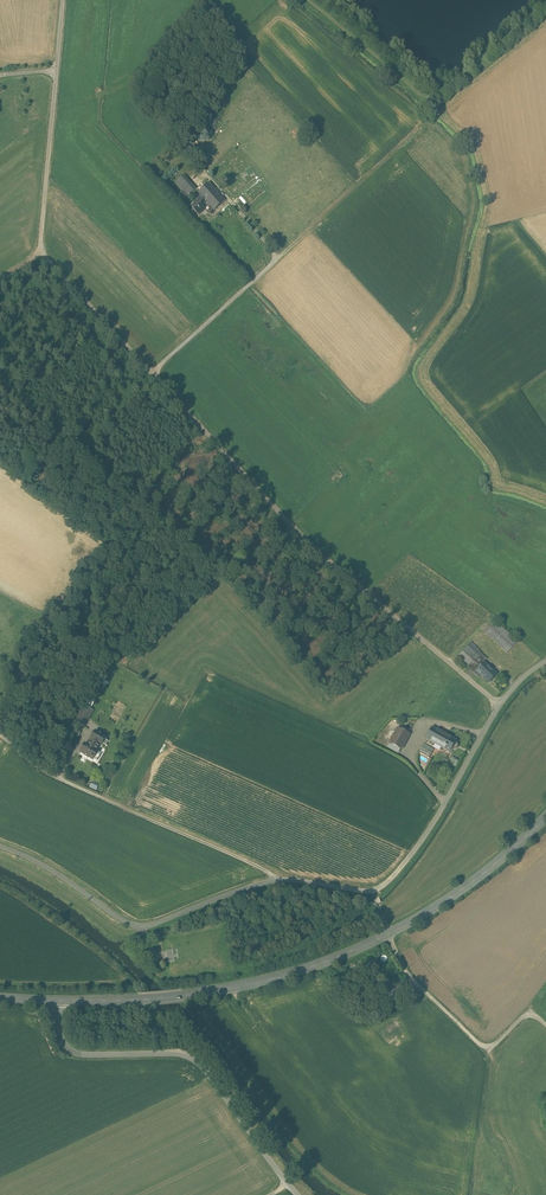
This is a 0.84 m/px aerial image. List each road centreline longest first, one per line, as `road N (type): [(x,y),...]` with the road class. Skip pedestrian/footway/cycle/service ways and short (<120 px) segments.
road 1 (unclassified): [(499,705),(312,547),(40,251),(63,0)]
road 2 (unclassified): [(0,846),(142,928),(275,879),(375,892),(429,830),(499,705)]
road 3 (secondary): [(57,1001),(230,989),(328,961),(447,899),(545,814)]
road 4 (unclassified): [(57,1001),(57,1027),(72,1051),(193,1058),(287,1185)]
road 5 (track): [(375,892),(404,971),(477,1042),(497,1043),(530,1013),(545,1024)]

